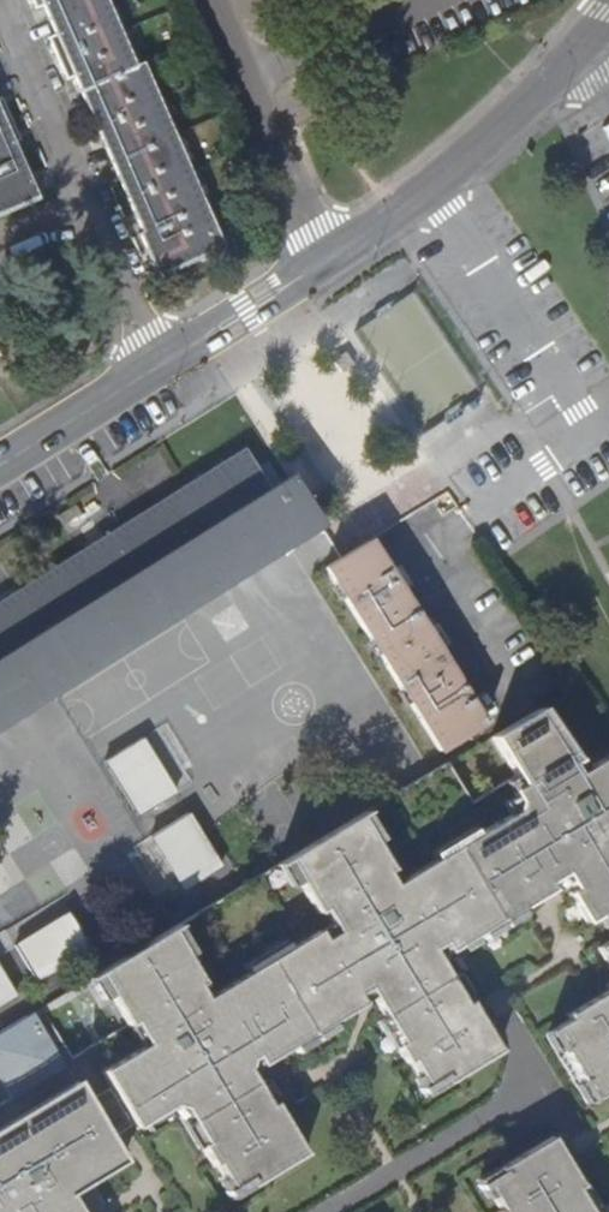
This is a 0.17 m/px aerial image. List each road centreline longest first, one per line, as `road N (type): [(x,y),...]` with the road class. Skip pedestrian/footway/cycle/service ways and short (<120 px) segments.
road 1 (residential): [(0,464),(324,265)]
road 2 (residential): [(324,265),(486,148),(578,56)]
road 3 (residential): [(324,265),(212,0)]
road 4 (residential): [(540,1083),(329,1211)]

